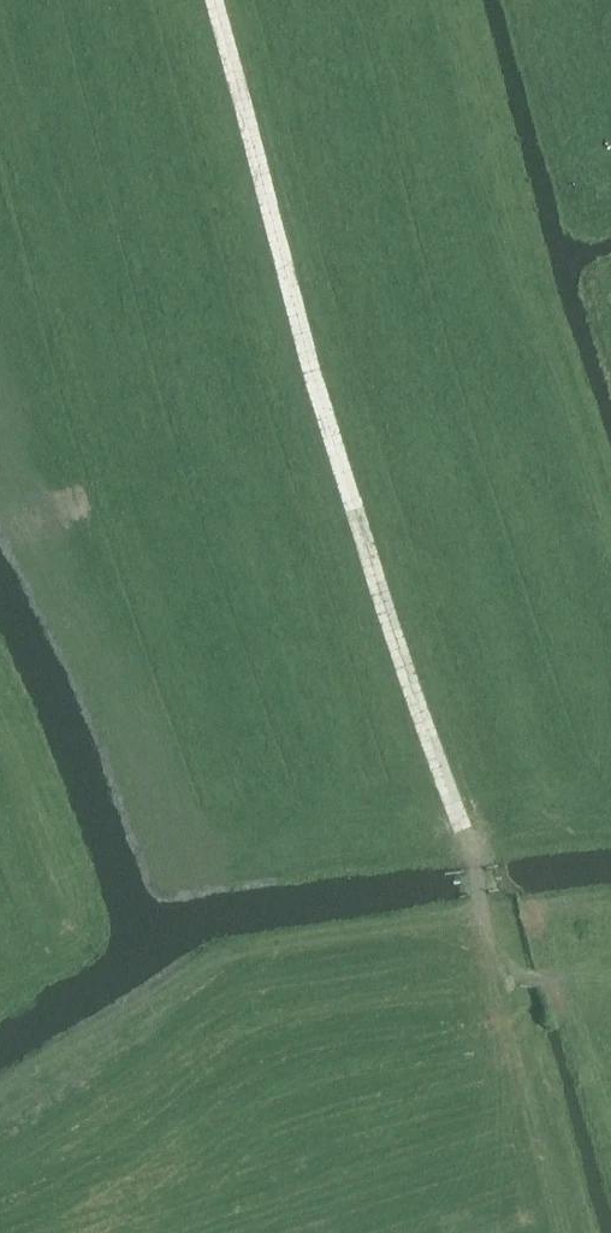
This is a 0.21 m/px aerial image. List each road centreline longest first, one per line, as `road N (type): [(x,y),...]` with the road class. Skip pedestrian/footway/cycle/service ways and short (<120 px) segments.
road 1 (track): [(610,989),(539,978),(510,966),(489,944),(468,843),(311,369),(214,0)]
road 2 (track): [(489,944),(462,988),(423,1020),(176,1089),(0,1177)]
road 3 (track): [(261,1232),(396,1133),(436,1060),(462,988)]

